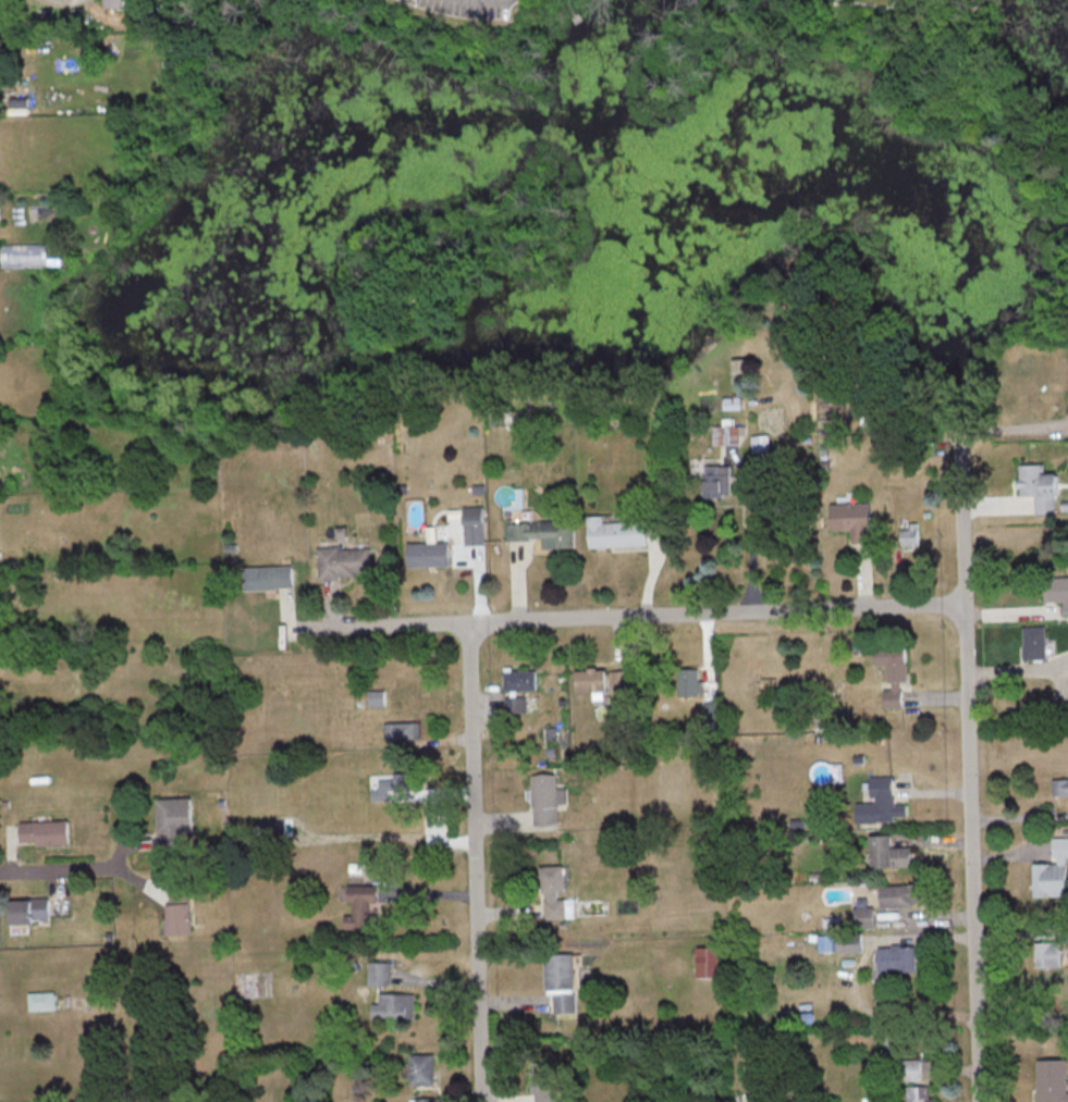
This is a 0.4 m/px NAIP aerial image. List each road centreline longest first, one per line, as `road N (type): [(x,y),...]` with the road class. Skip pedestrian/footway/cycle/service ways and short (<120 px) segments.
road 1 (residential): [(980,1101),(959,437)]
road 2 (residential): [(308,628),(965,608)]
road 3 (residential): [(481,1101),(467,620)]
road 4 (residential): [(0,873),(123,867)]

